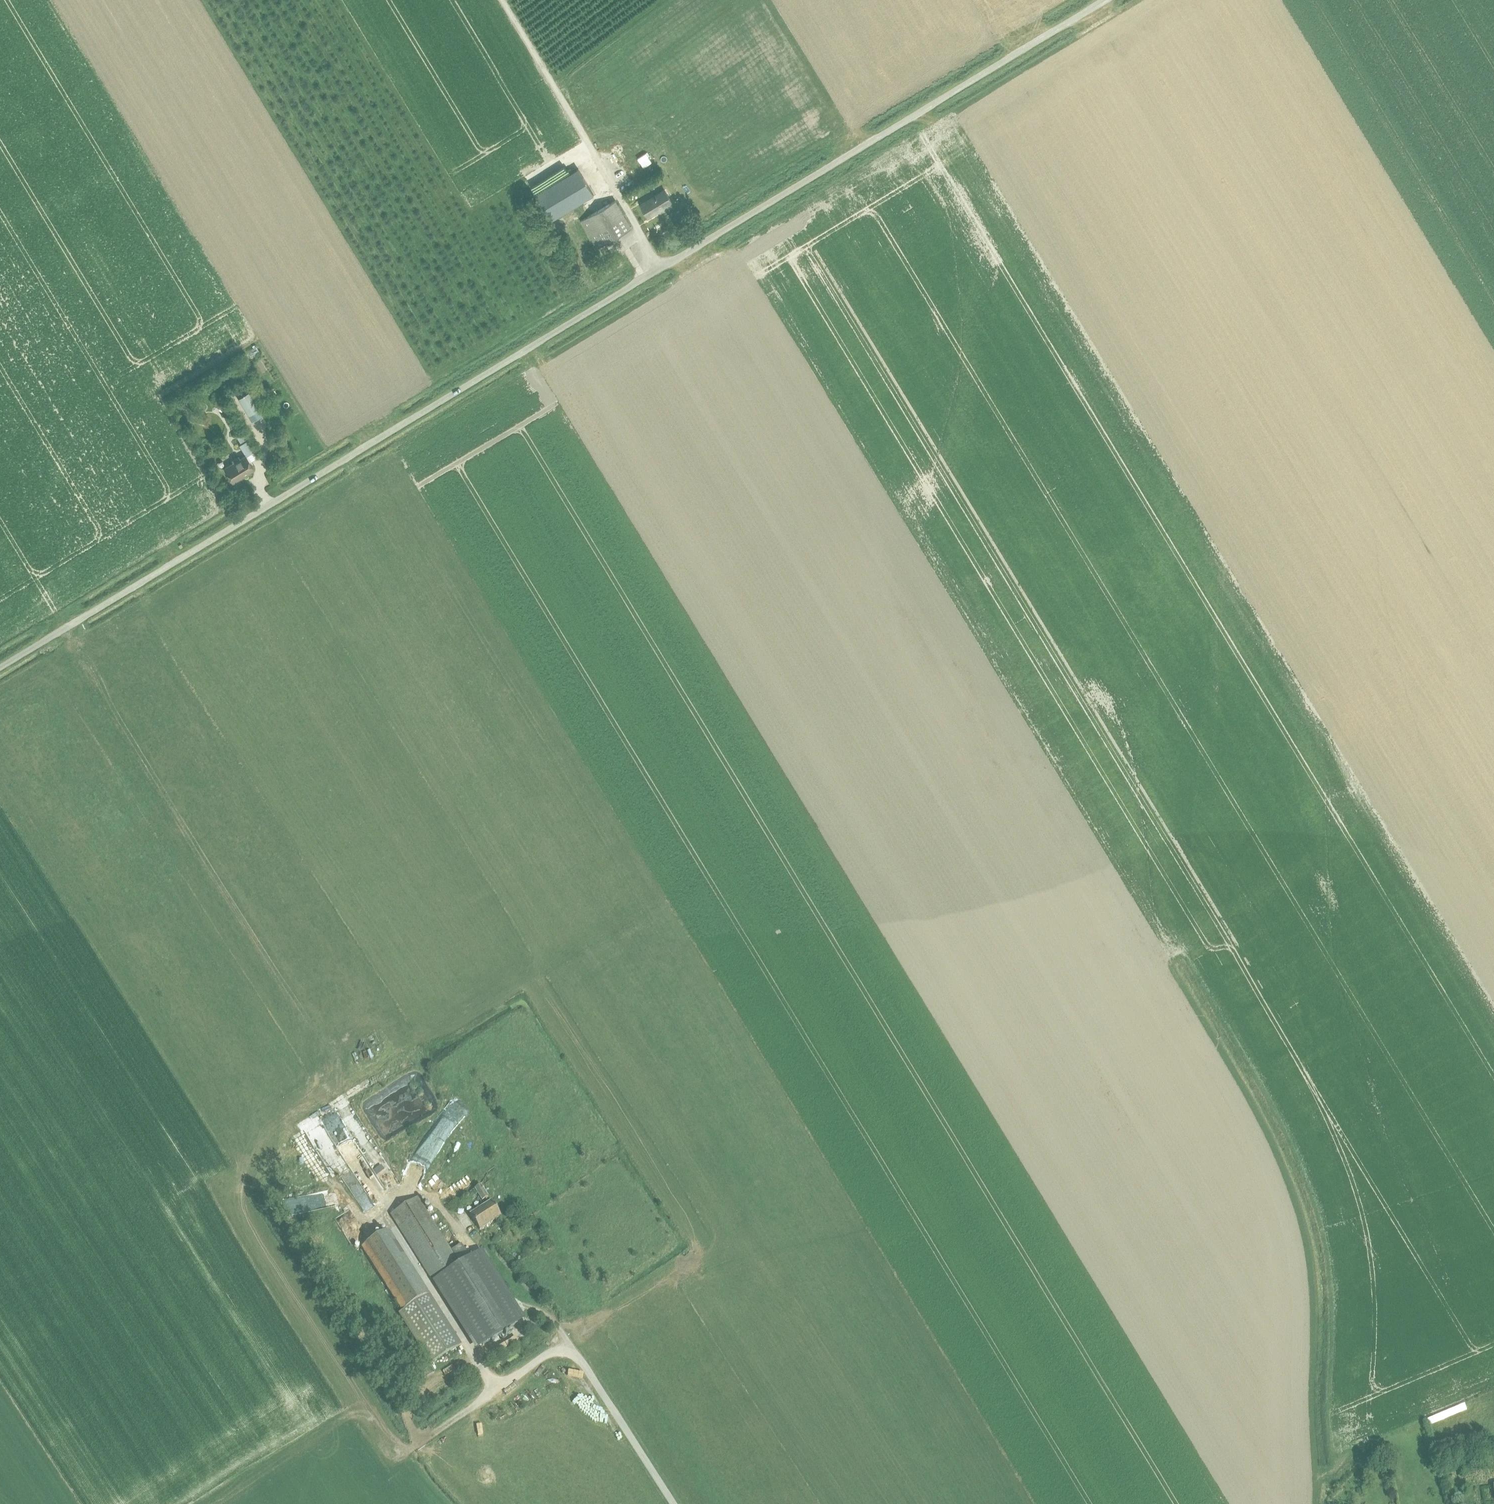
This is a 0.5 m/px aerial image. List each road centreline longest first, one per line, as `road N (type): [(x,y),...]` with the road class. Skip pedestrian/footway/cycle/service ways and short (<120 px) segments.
road 1 (unclassified): [(0,667),(1104,0)]
road 2 (track): [(65,628),(362,1089)]

